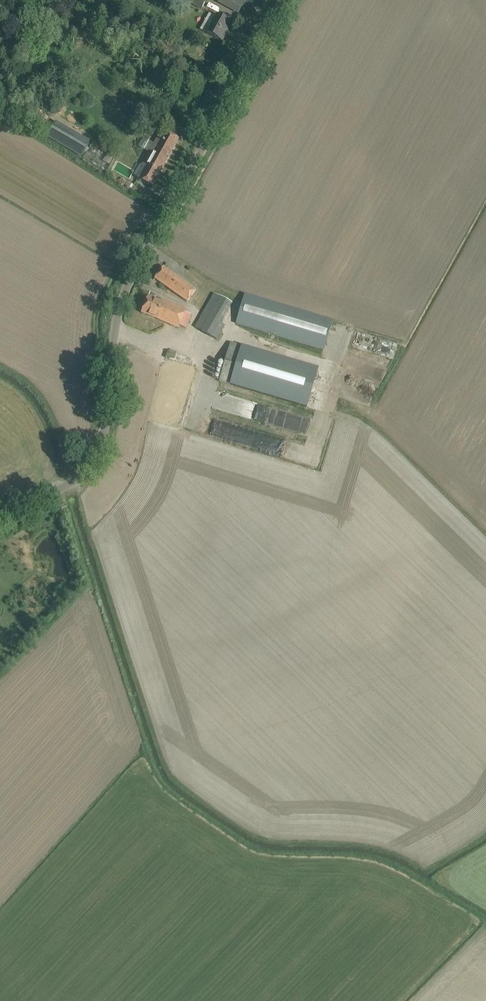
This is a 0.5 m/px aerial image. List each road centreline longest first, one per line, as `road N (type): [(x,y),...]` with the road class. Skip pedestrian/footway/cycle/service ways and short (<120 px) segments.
road 1 (unclassified): [(0,516),(77,477),(99,452),(124,294),(285,0)]

